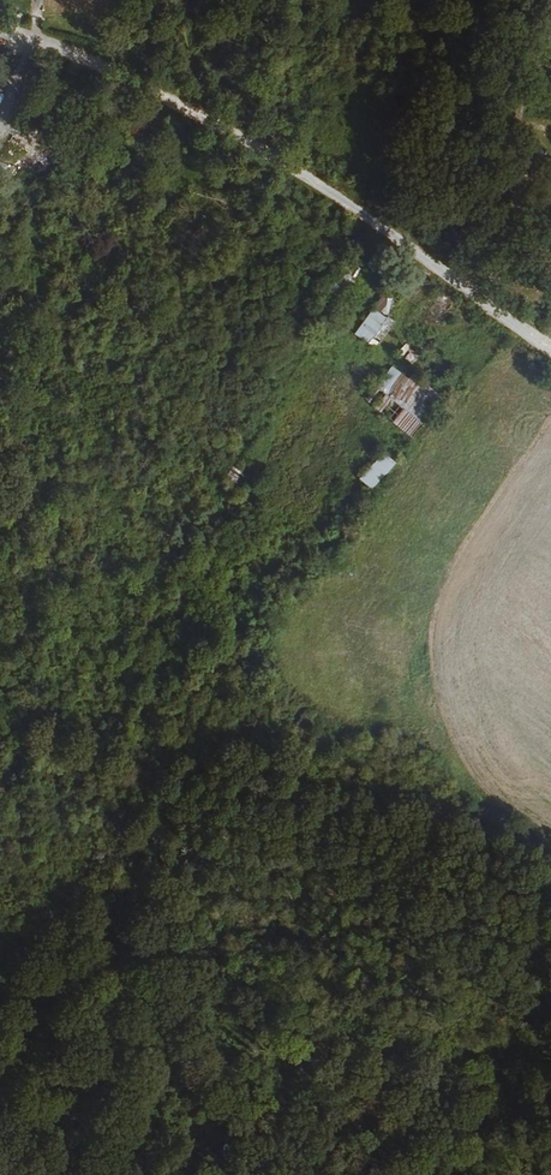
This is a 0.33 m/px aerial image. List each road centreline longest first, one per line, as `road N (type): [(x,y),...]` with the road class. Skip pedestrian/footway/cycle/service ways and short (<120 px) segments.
road 1 (unclassified): [(0,24),(134,80),(470,282),(550,345)]

